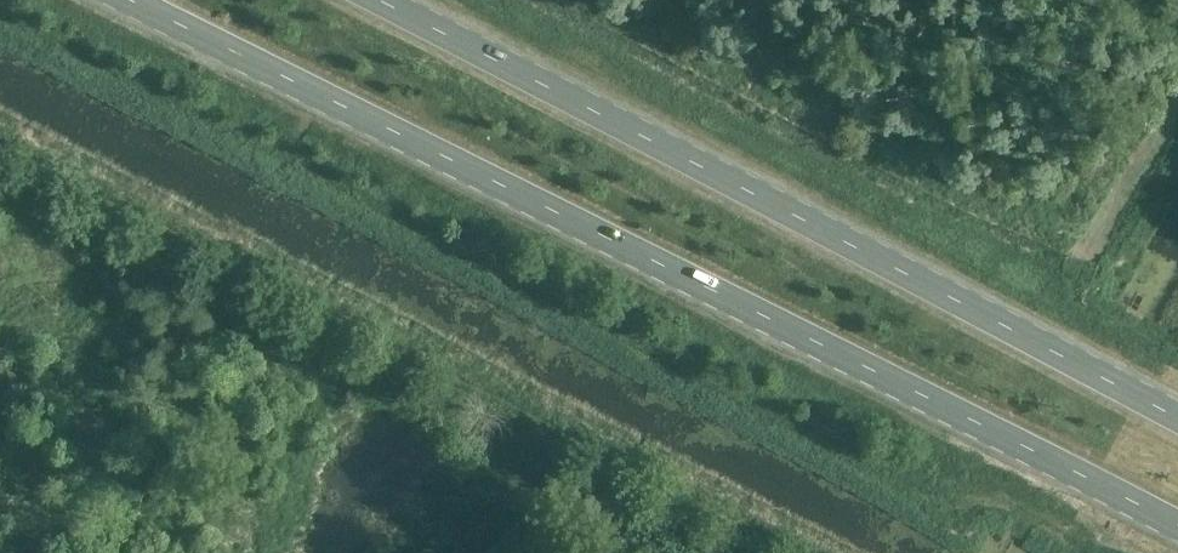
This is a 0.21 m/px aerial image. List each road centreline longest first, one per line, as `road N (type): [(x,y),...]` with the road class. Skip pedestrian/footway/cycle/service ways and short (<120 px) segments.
road 1 (primary): [(128,0),(1177,528)]
road 2 (primary): [(1177,416),(378,0)]
road 3 (track): [(794,552),(0,147)]

